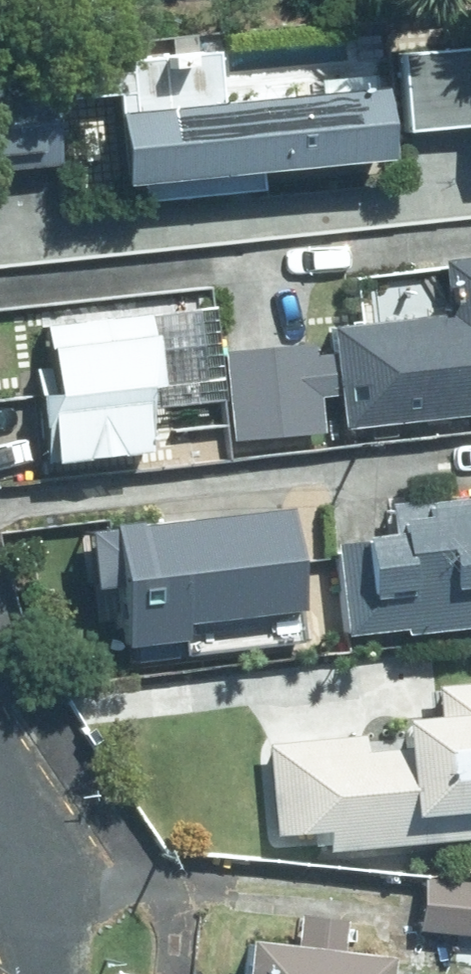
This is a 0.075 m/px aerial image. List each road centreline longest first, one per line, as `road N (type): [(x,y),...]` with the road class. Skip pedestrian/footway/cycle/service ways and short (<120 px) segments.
road 1 (residential): [(51,973),(35,875),(0,811)]

